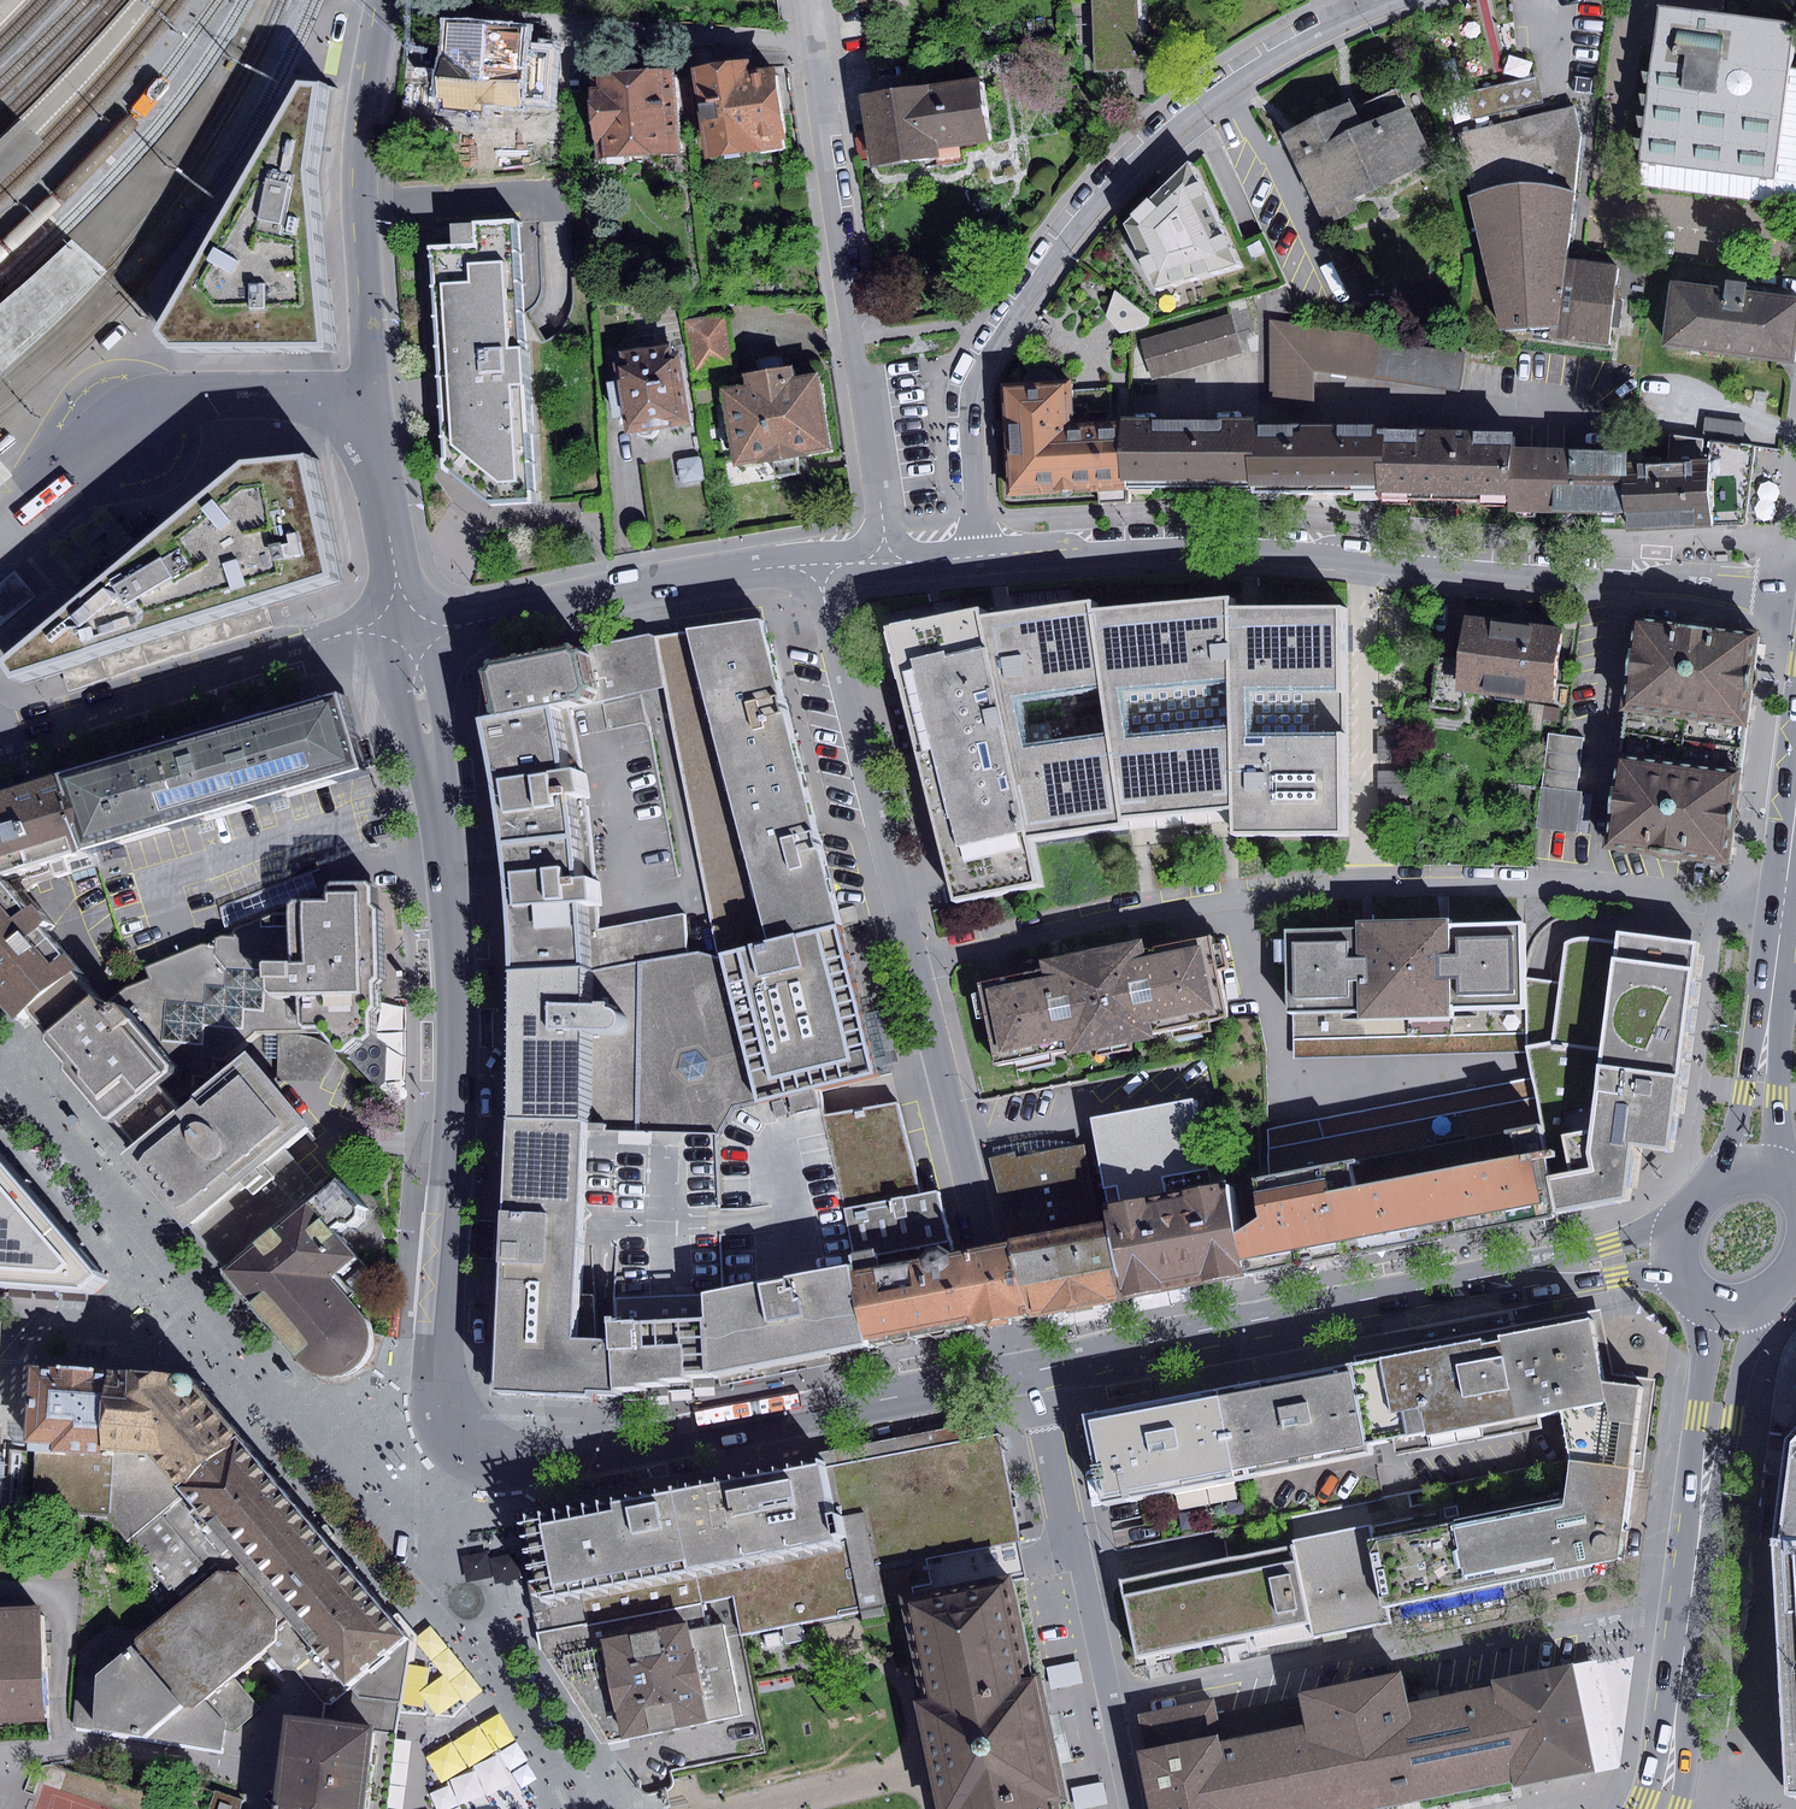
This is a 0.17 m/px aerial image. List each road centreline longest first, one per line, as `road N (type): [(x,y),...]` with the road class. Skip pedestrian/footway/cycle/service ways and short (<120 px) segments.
road 1 (residential): [(407,628),(425,710),(457,1042),(439,1424),(447,1443),(471,1462),(516,1466),(598,1452)]
road 2 (residential): [(1783,909),(1550,885),(1384,885),(1111,919),(914,967)]
road 3 (residential): [(979,550),(1185,548),(1795,592)]
road 4 (residential): [(1350,20),(1264,63),(1195,114),(1062,248),(973,383),(979,550)]
road 5 (residential): [(1027,1374),(1675,1251)]
road 6 (residential): [(1691,1604),(1649,1604),(1445,1644),(1396,1640),(1109,1697)]
road 7 (residential): [(813,43),(888,556)]
road 8 (residential): [(598,1452),(1027,1374)]
road 9 (residential): [(386,5),(813,43)]
road 10 (residential): [(407,628),(326,641),(0,734)]
road 11 (residential): [(0,530),(119,427),(155,407),(376,398)]
road 12 (residential): [(819,564),(407,628)]
road 13 (residential): [(914,967),(819,564)]
road 14 (residential): [(376,398),(365,144),(386,5)]
road 15 (residential): [(1109,1697),(1043,1410),(1027,1374)]
road 16 (residential): [(980,1244),(914,967)]
road 17 (primary): [(1783,909),(1751,1165)]
road 18 (residential): [(376,398),(407,628)]
road 19 (primary): [(1691,1604),(1661,1808)]
road 20 (primary): [(1705,1487),(1734,1422),(1768,1297)]
road 21 (primary): [(1708,1299),(1699,1418),(1705,1487)]
road 22 (unclassified): [(1027,1374),(1005,1335),(980,1244)]
road 23 (primary): [(1751,1165),(1715,1177),(1696,1198),(1678,1223),(1675,1251)]

